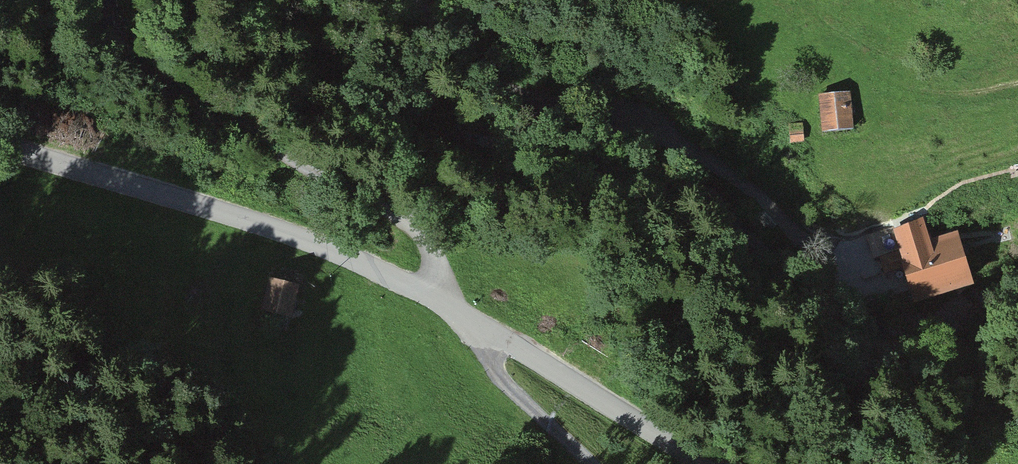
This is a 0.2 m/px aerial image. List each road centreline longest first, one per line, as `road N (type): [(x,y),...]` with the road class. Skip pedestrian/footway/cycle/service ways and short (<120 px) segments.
road 1 (unclassified): [(0,125),(255,215),(526,336),(764,463)]
road 2 (track): [(438,299),(419,230),(385,201),(152,81),(95,34),(101,0)]
road 3 (track): [(478,319),(501,383),(596,463)]

